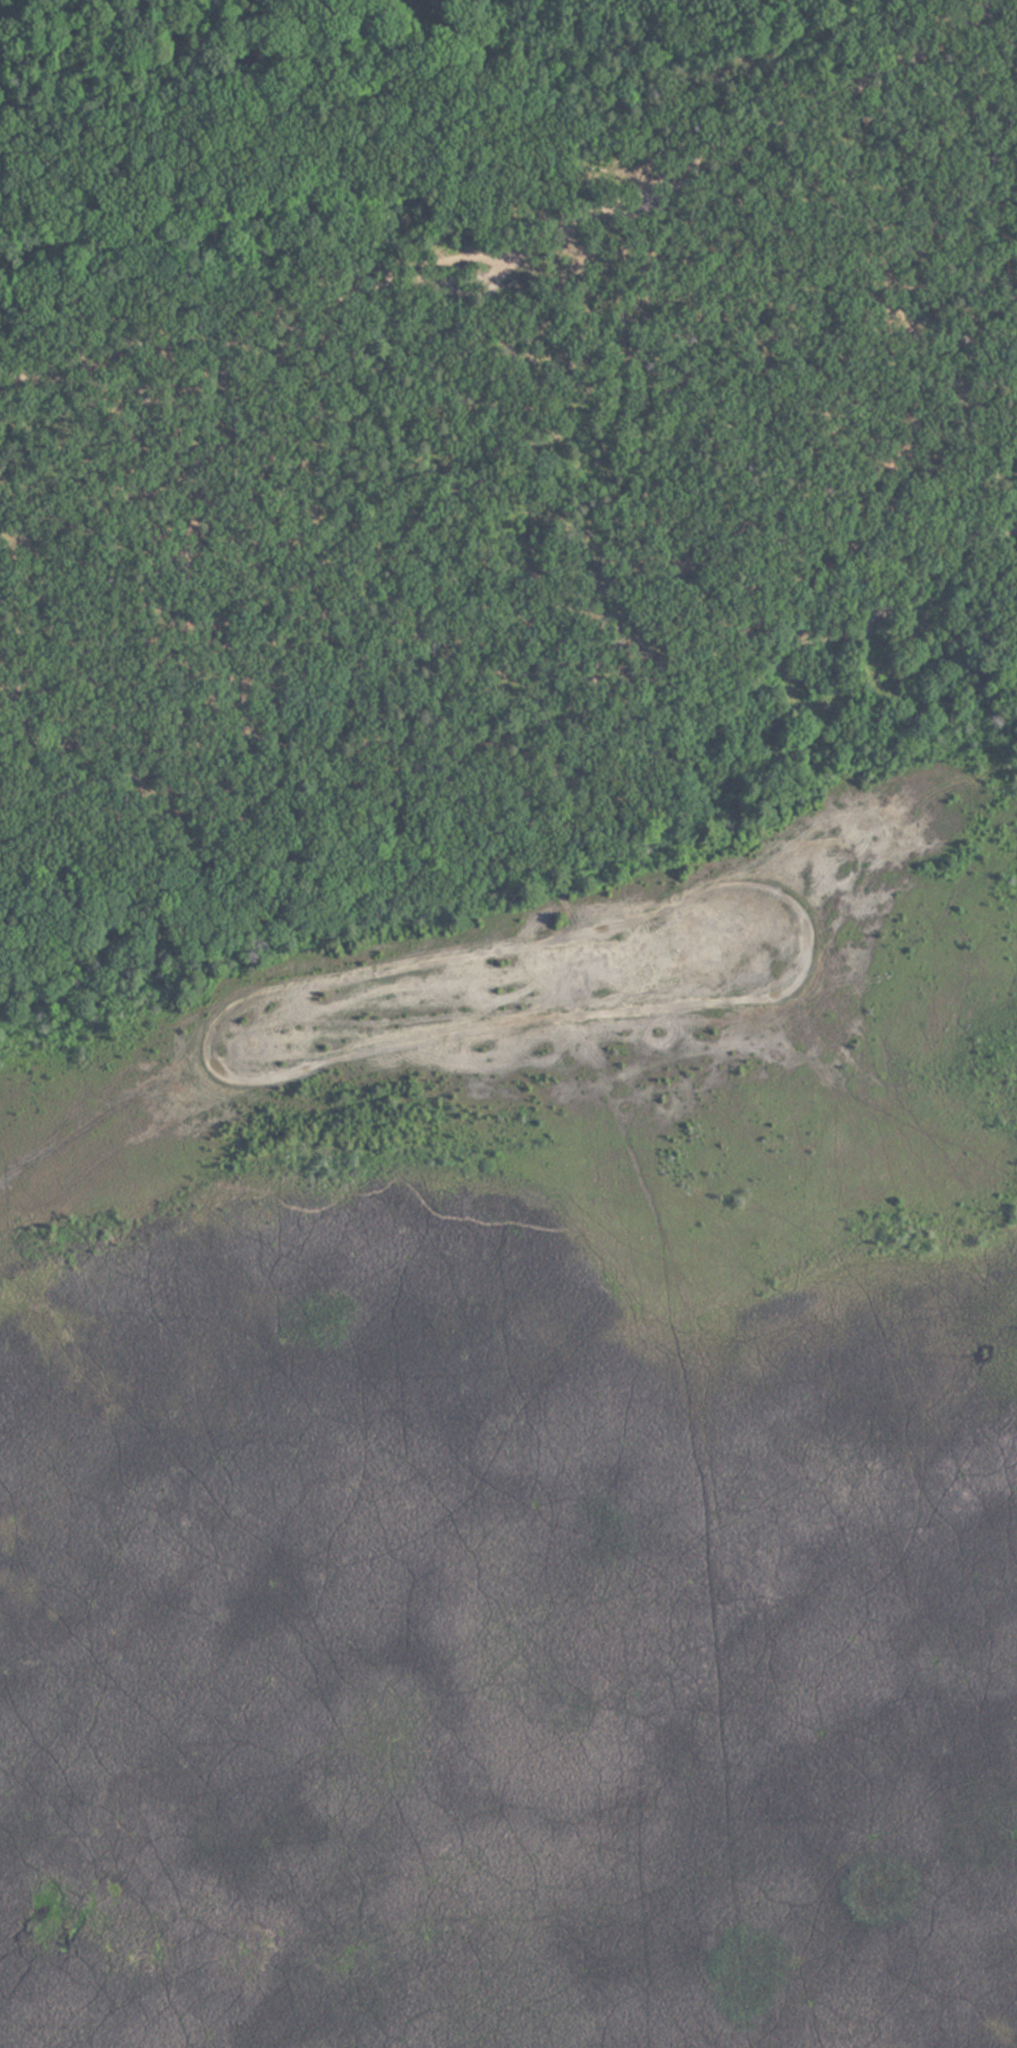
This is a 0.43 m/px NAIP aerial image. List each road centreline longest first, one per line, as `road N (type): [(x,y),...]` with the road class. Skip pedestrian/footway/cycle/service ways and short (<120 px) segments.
road 1 (residential): [(0,367),(130,352),(290,316),(312,289),(363,270),(463,263),(506,248),(977,0)]

